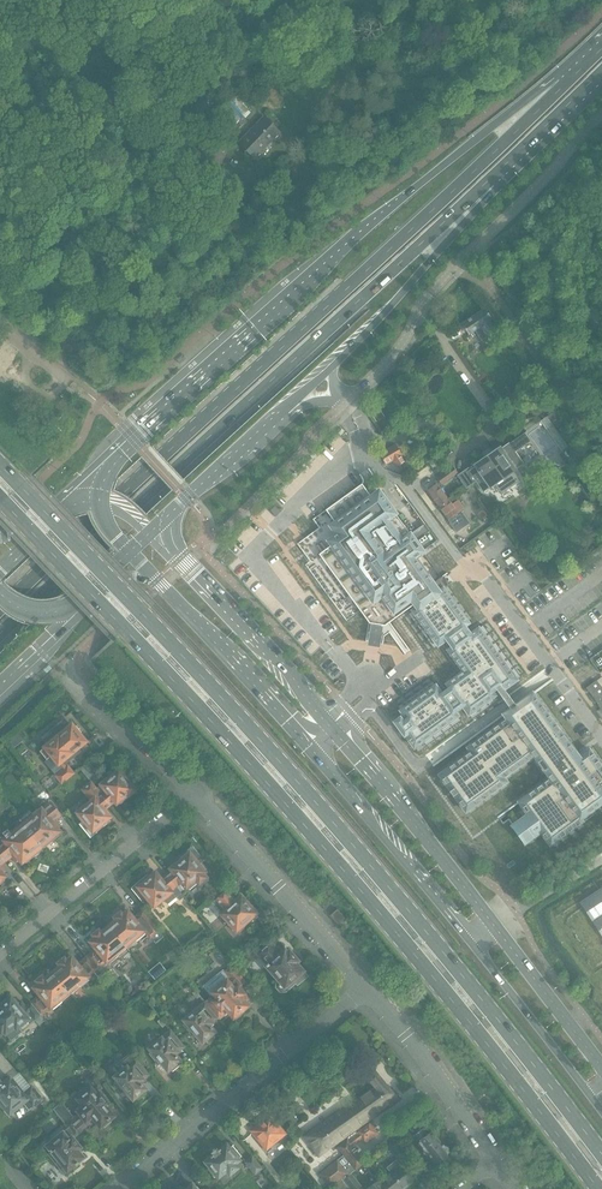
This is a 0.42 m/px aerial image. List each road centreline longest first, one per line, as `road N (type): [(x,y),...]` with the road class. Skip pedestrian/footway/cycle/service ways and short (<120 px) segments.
road 1 (primary): [(601,1155),(418,921),(0,463)]
road 2 (primary): [(0,498),(399,936),(598,1188)]
road 3 (primary): [(565,85),(0,609)]
road 4 (primary): [(601,1069),(402,811),(149,533)]
road 5 (primary): [(152,577),(407,868),(601,1112)]
road 6 (primary): [(0,634),(488,181)]
road 7 (primary): [(565,85),(491,127),(401,199),(105,467)]
road 8 (residential): [(345,405),(404,344),(440,282),(601,116)]
road 9 (residential): [(119,1188),(365,991)]
road 10 (residential): [(0,953),(202,801)]
road 11 (residential): [(202,801),(365,991)]
road 12 (primary): [(334,365),(430,261),(488,181)]
road 13 (residential): [(497,1163),(365,991)]
road 14 (primary): [(149,533),(285,407)]
road 15 (primary): [(488,181),(601,72)]
road 16 (residential): [(102,691),(202,801)]

